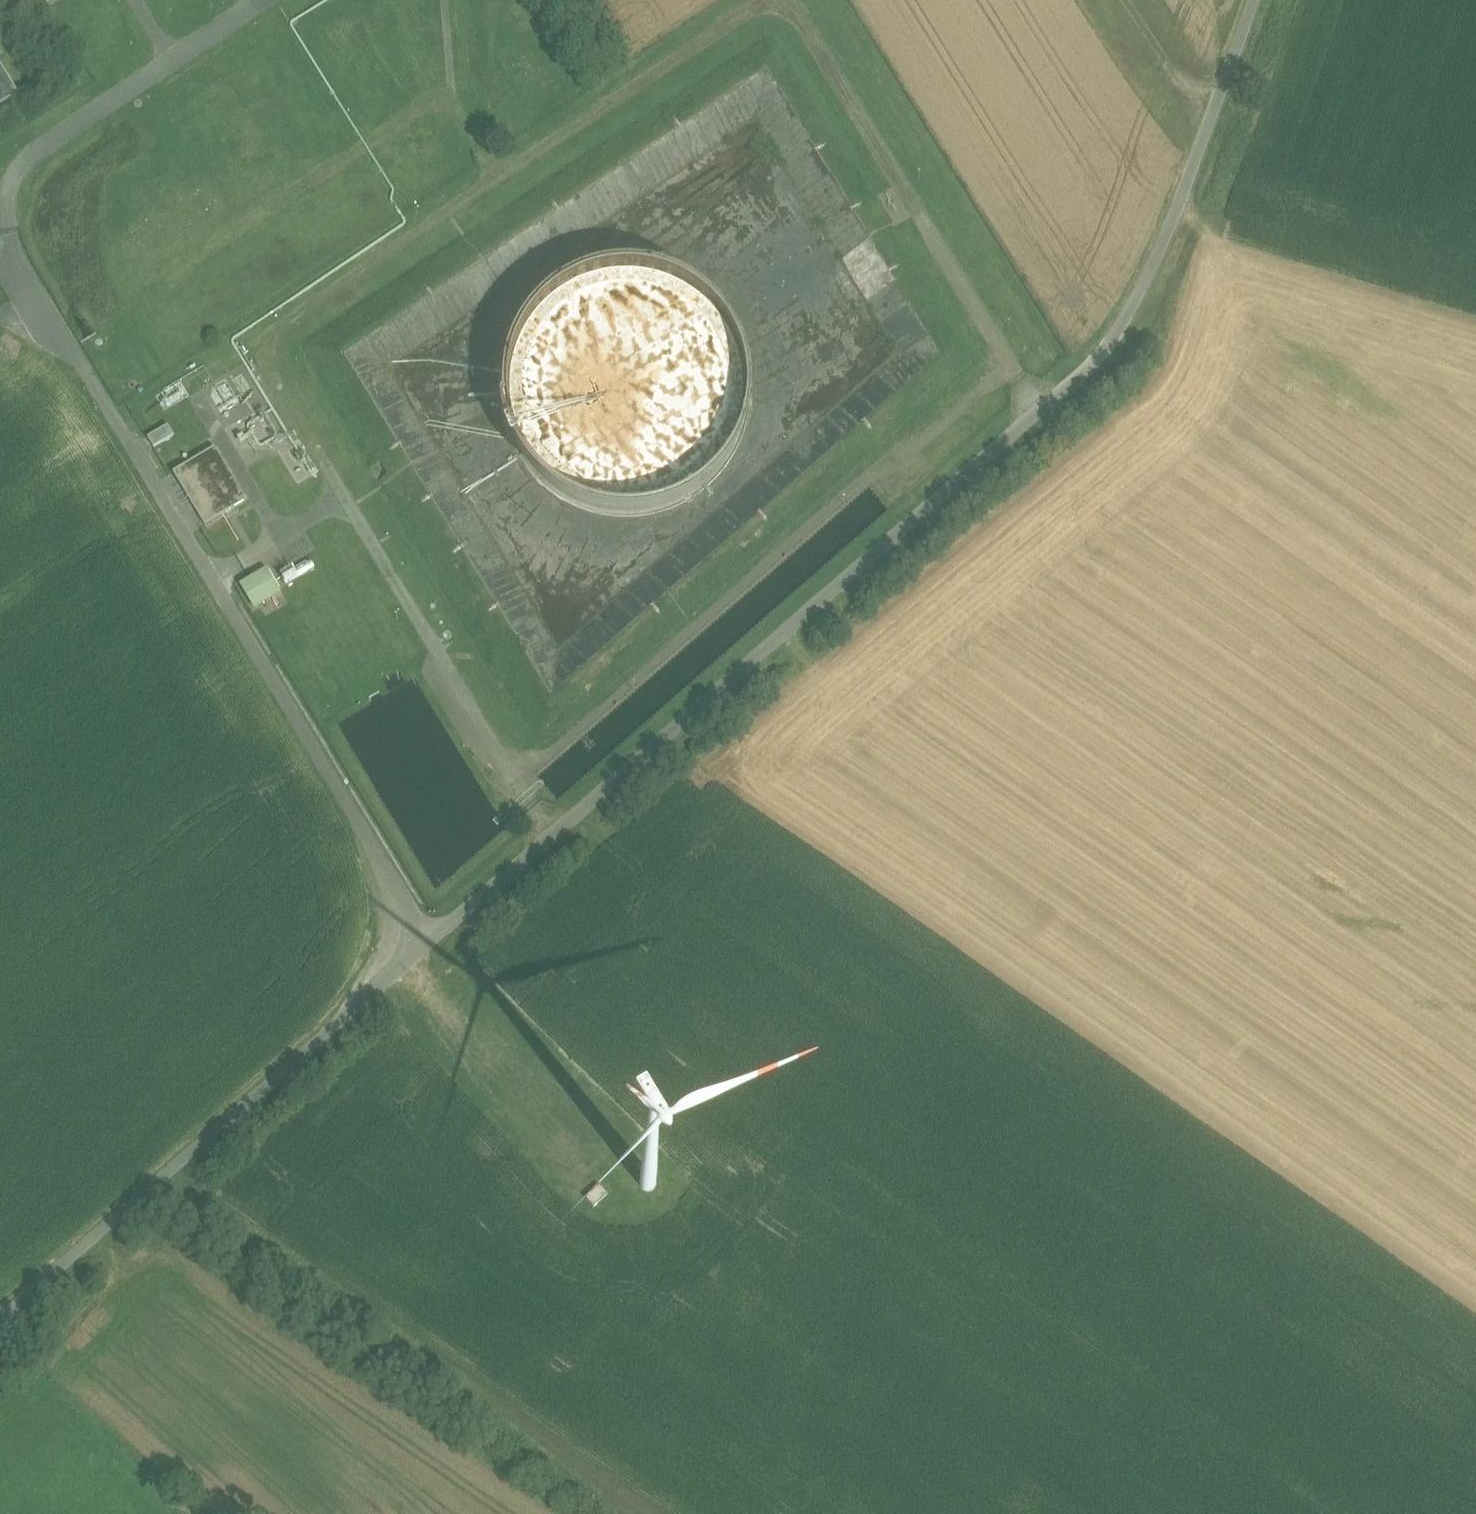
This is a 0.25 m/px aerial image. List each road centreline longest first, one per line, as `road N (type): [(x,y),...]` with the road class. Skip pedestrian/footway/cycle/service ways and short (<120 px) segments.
road 1 (unclassified): [(1248,0),(1121,361),(0,1329)]

